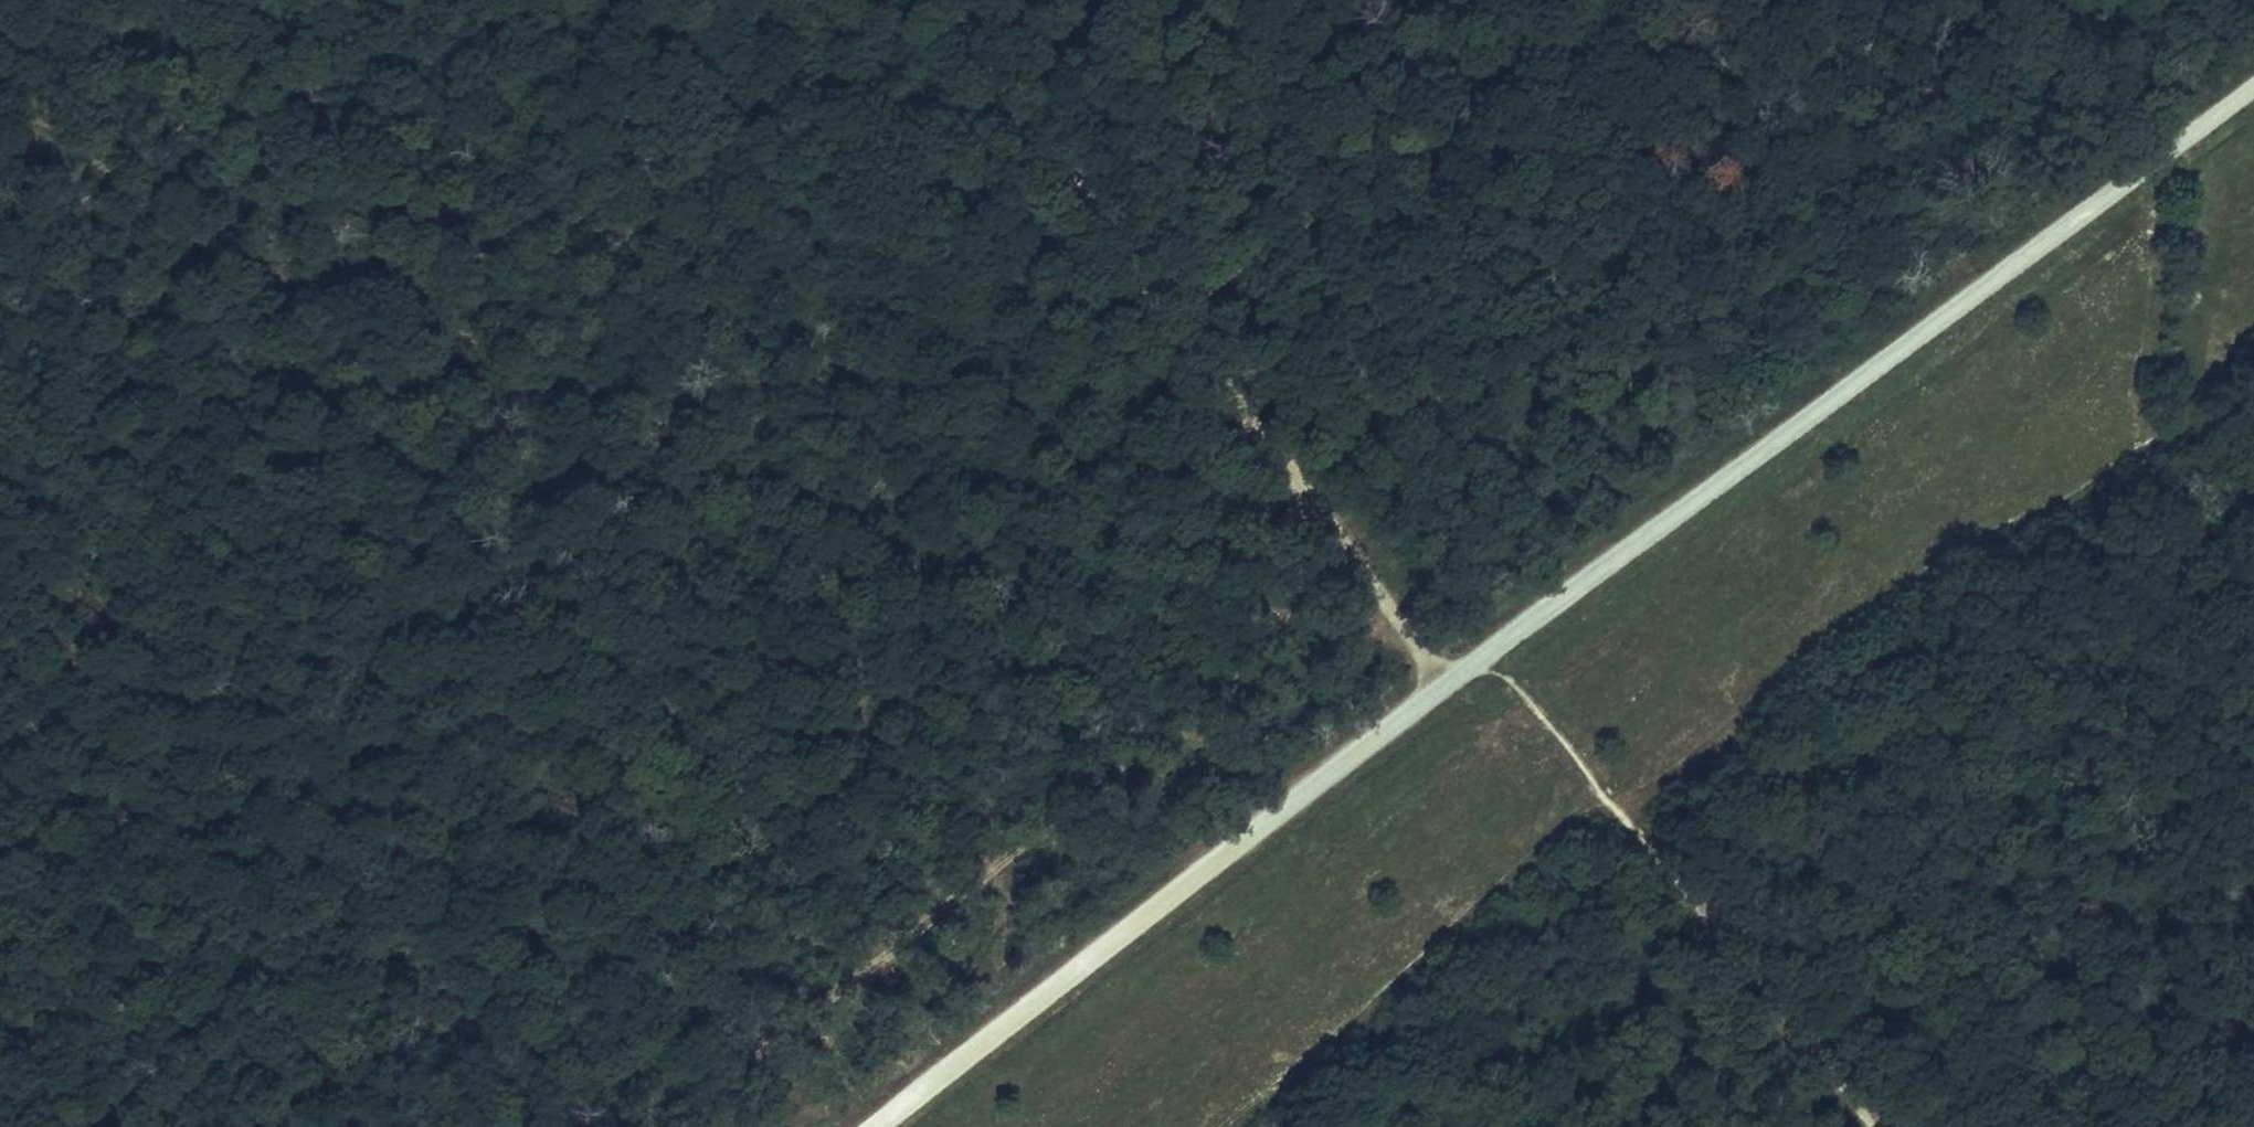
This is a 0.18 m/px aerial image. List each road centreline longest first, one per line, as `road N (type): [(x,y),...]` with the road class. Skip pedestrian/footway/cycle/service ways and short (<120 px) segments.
road 1 (track): [(2253,83),(1476,660)]
road 2 (track): [(1442,685),(874,1126)]

